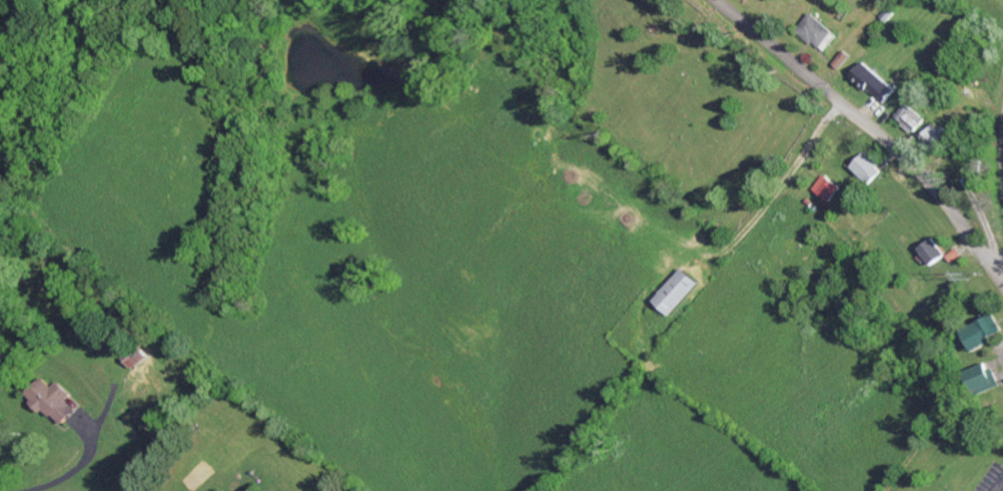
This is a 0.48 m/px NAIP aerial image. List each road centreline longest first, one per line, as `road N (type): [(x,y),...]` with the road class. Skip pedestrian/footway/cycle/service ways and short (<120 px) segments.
road 1 (residential): [(713,0),(901,153),(1002,271)]

